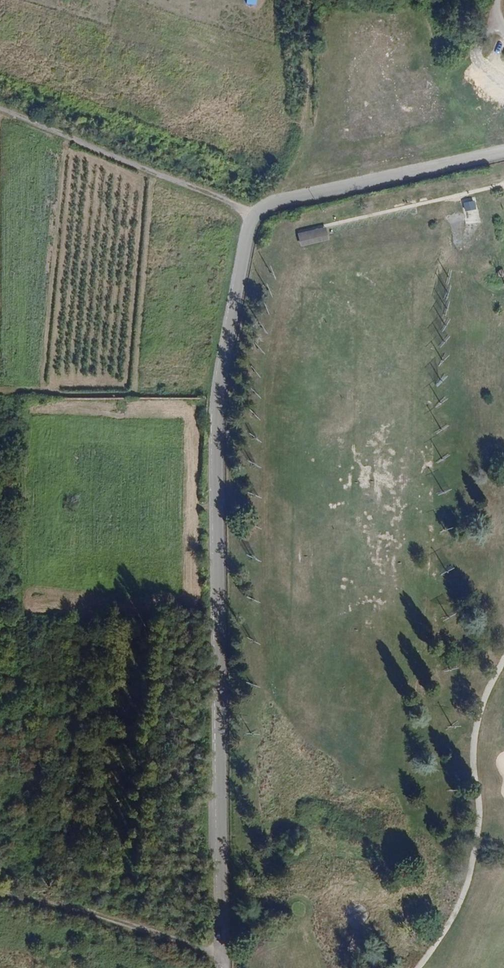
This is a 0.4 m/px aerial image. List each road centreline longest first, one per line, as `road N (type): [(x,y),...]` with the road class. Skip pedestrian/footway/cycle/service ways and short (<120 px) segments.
road 1 (unclassified): [(219,967),(215,442),(246,211),(290,194),(503,152)]
road 2 (track): [(0,104),(246,211)]
road 3 (track): [(0,888),(219,958)]

